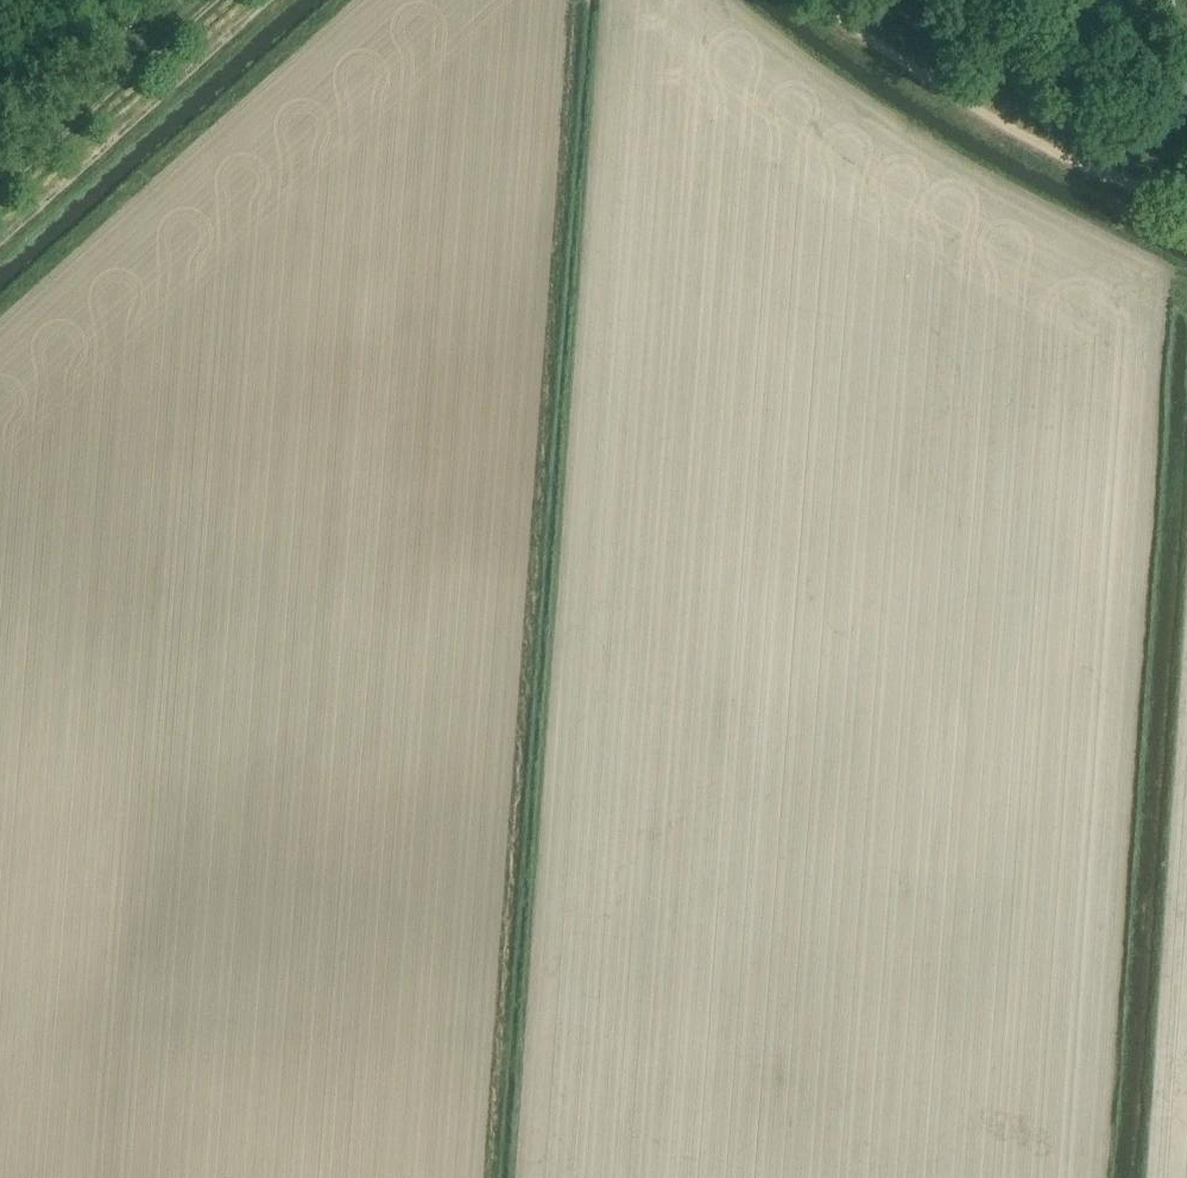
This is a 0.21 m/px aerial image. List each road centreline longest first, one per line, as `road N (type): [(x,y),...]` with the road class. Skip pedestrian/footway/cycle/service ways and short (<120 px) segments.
road 1 (track): [(814,0),(1028,142),(1098,174),(1186,199)]

